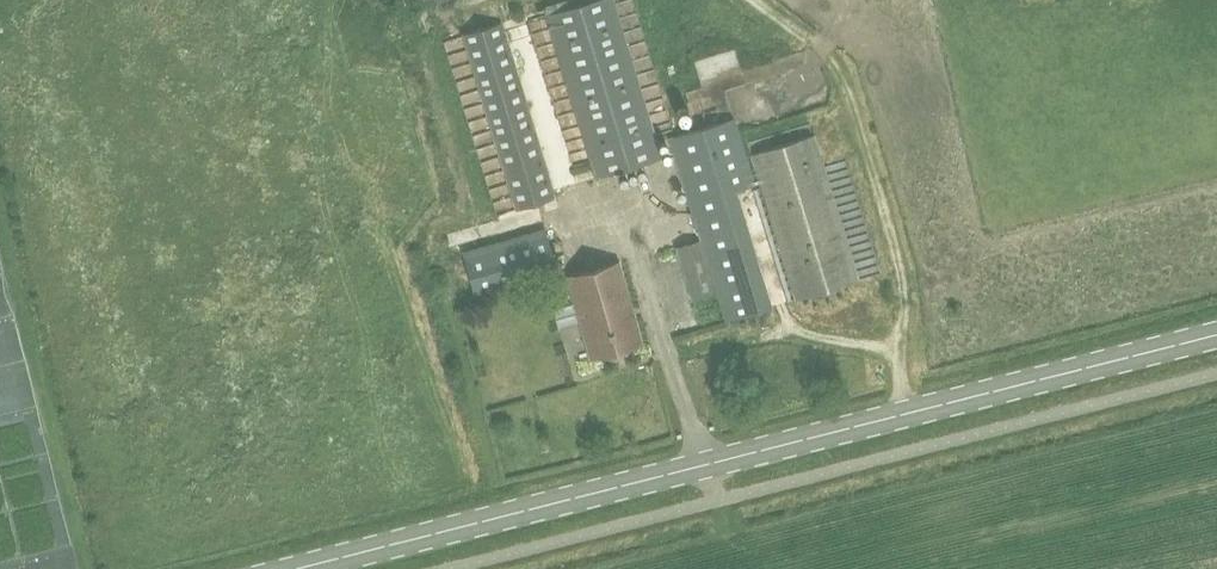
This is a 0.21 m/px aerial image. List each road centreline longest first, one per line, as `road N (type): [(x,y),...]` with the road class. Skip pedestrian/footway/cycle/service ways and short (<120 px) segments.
road 1 (secondary): [(299,568),(1216,335)]

